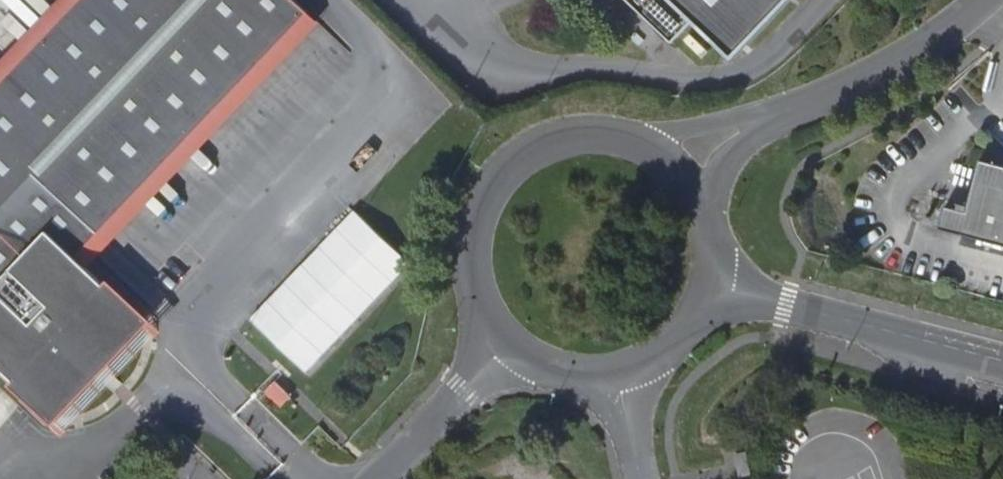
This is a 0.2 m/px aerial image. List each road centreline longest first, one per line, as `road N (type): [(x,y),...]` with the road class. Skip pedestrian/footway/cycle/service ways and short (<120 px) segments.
road 1 (unclassified): [(982,0),(892,75),(765,121)]
road 2 (unclassified): [(614,146),(576,144),(538,156),(508,180),(487,212),(479,250),(484,288)]
road 3 (unclassified): [(824,312),(1002,359)]
road 4 (unclassified): [(765,121),(614,146)]
road 5 (unclassified): [(678,322),(766,307),(824,312)]
road 6 (unclassified): [(824,312),(763,283),(700,238)]
road 7 (unclassified): [(484,288),(474,346),(446,410)]
road 8 (unclassified): [(446,410),(504,376),(562,361)]
road 9 (unclassified): [(695,219),(718,172),(765,121)]
road 10 (unclassified): [(622,360),(639,478)]

